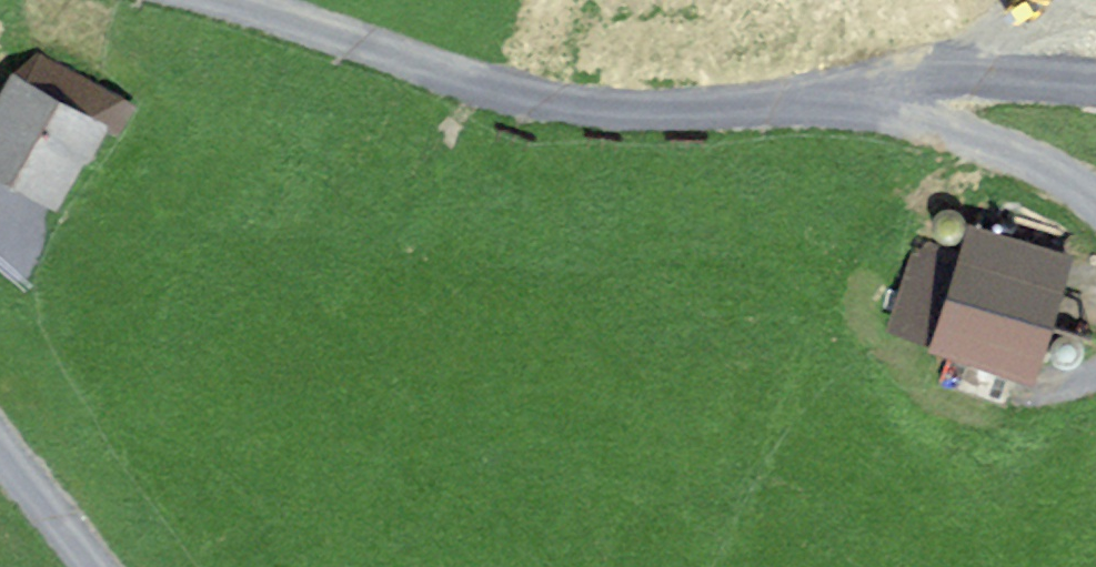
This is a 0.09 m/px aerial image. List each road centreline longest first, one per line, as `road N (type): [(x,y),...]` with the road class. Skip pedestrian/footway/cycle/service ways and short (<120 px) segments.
road 1 (residential): [(847,96),(690,110),(560,103),(481,86),(223,0)]
road 2 (residential): [(847,96),(1051,171),(1095,201)]
road 3 (residential): [(1095,84),(955,80),(847,96)]
road 4 (residential): [(0,454),(91,566)]

